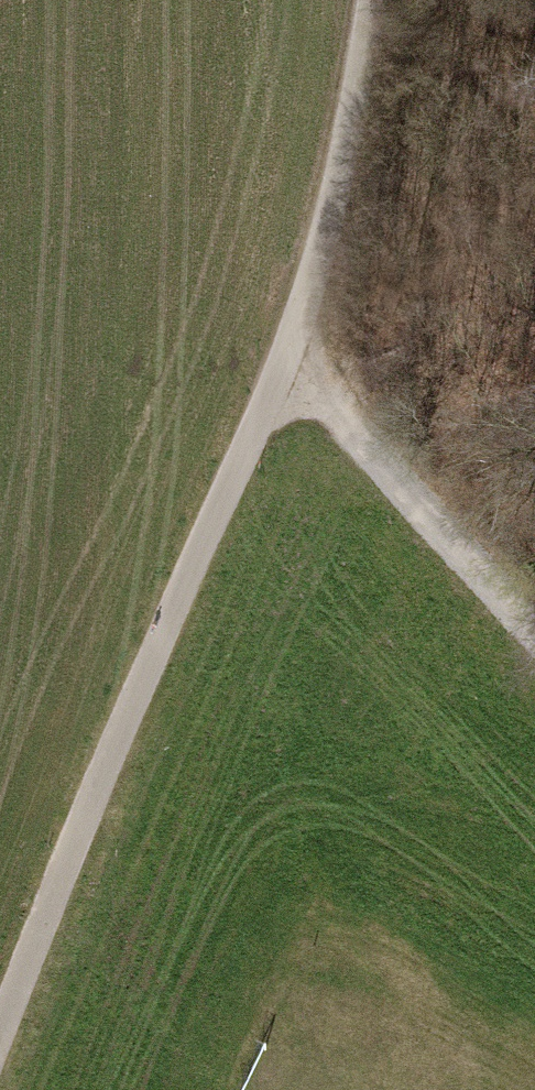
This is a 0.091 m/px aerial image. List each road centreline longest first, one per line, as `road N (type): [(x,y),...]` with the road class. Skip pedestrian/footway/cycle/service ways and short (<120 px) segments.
road 1 (track): [(0,1020),(288,362),(355,117),(373,0)]
road 2 (track): [(534,643),(288,362)]

